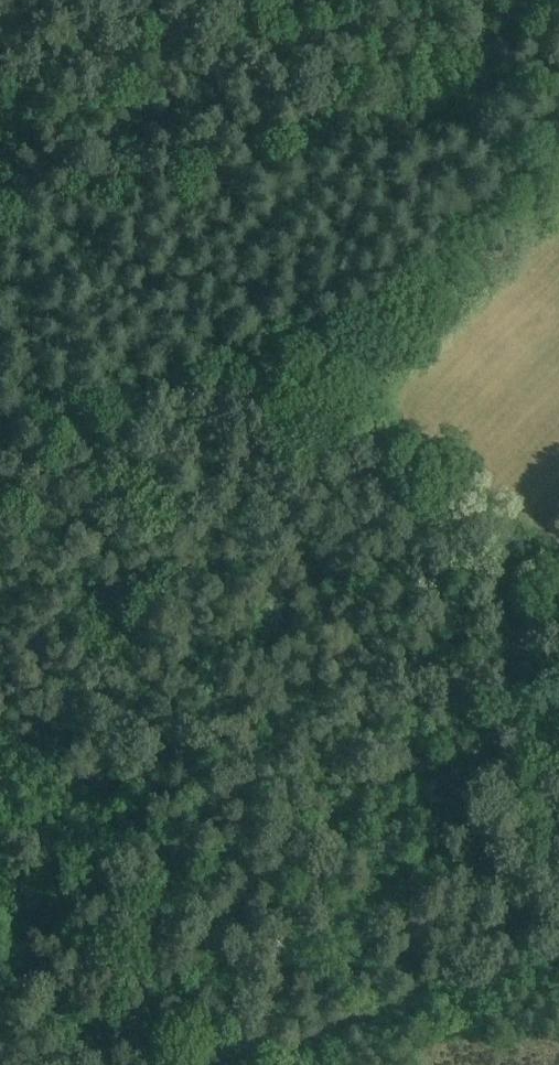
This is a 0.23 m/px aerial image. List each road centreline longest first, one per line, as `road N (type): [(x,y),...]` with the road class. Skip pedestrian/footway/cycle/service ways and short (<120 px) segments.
road 1 (track): [(547,960),(204,1064)]

